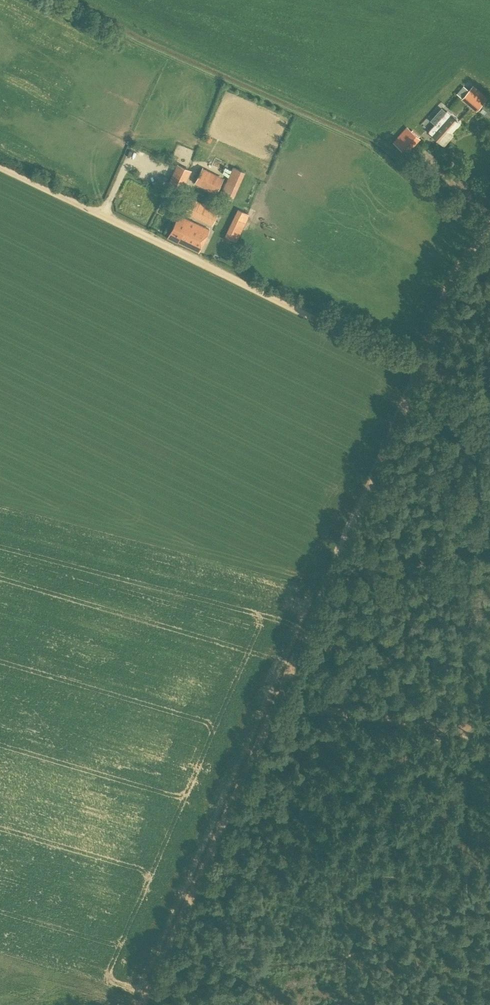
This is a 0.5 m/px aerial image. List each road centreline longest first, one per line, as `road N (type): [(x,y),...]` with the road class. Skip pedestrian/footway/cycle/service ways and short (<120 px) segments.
road 1 (track): [(140,1004),(420,367)]
road 2 (track): [(420,367),(0,166)]
road 3 (track): [(420,367),(456,284),(489,233)]

